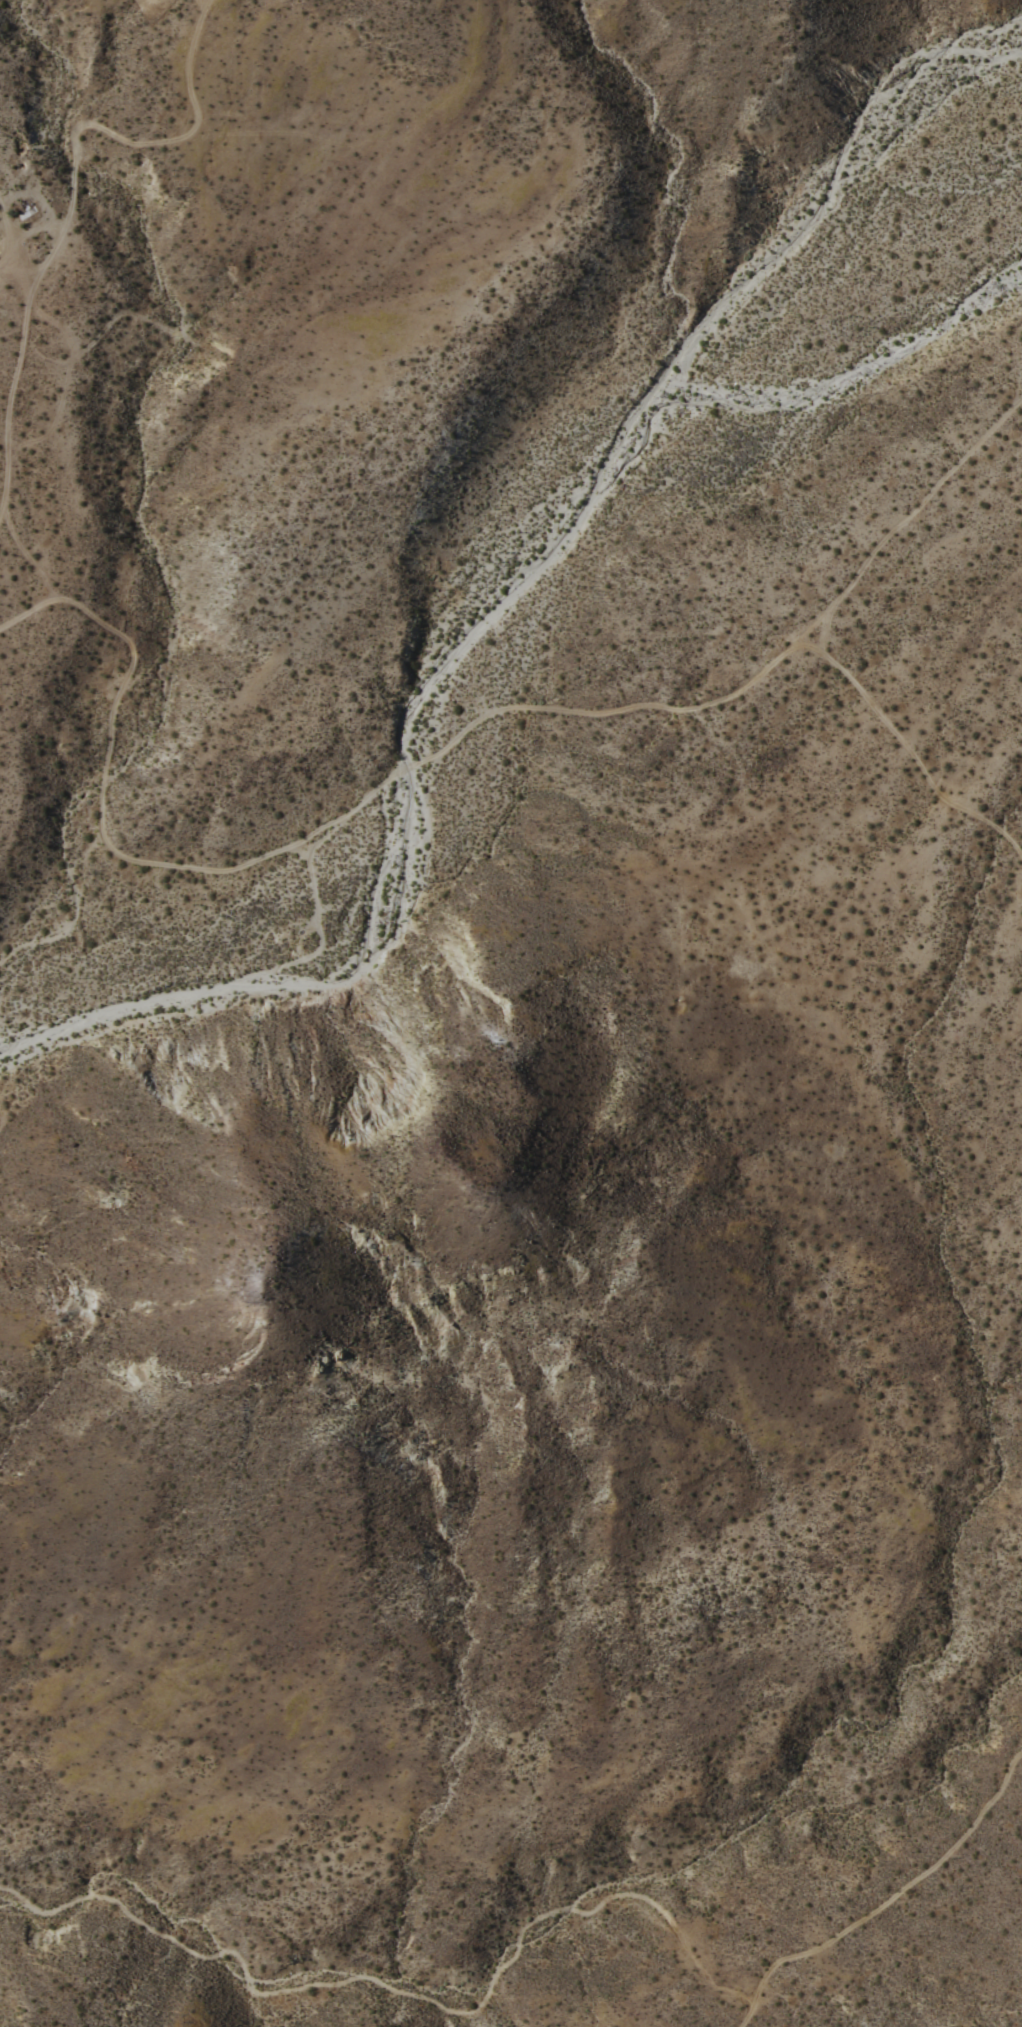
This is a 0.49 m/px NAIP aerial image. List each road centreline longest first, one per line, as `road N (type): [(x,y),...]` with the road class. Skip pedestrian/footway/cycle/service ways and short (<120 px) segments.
road 1 (track): [(0,1886),(40,1913),(80,1896),(109,1897),(193,1953),(225,1949),(258,1992),(374,1977),(443,2009),(470,2012),(490,1974),(512,1956),(524,1923),(633,1893),(659,1907),(703,1978),(750,2001)]

